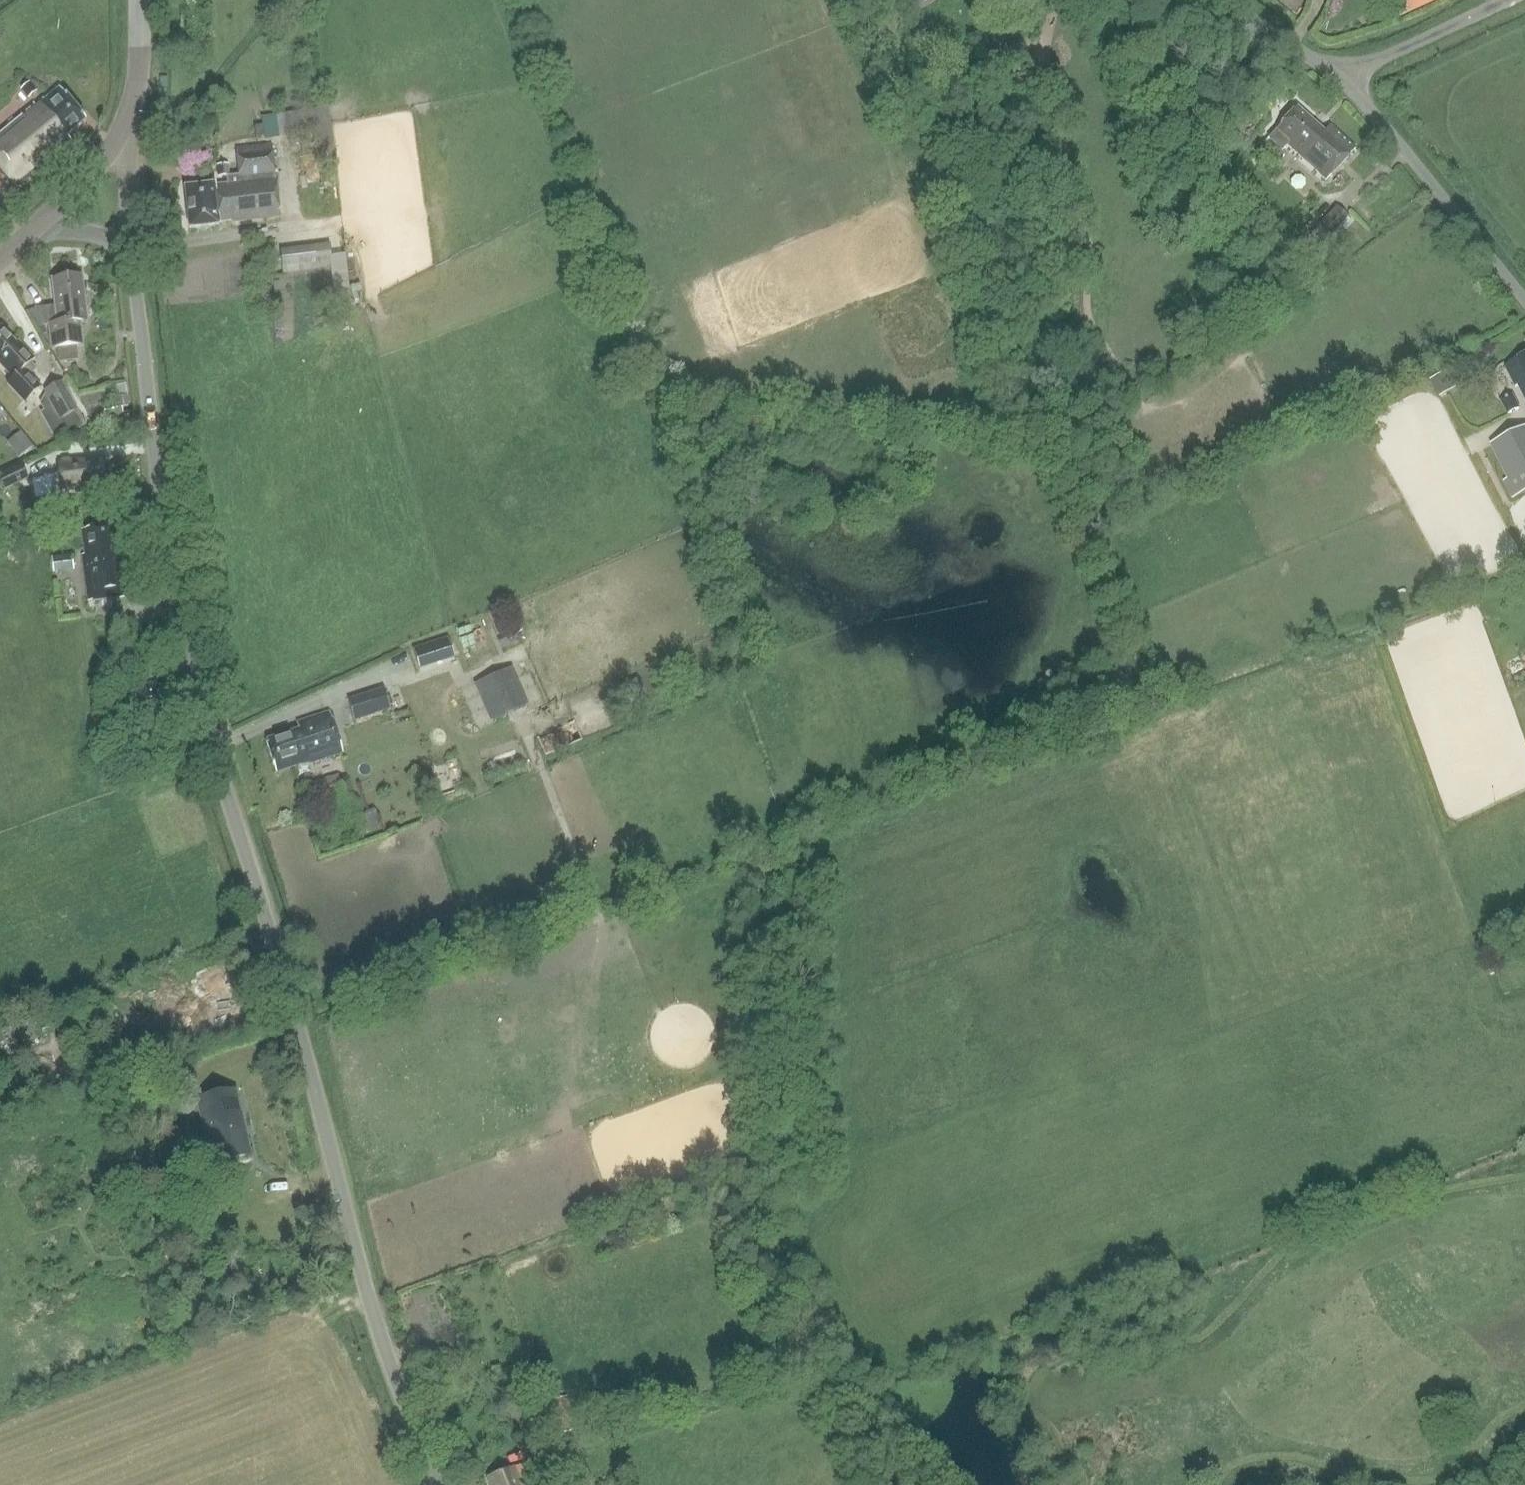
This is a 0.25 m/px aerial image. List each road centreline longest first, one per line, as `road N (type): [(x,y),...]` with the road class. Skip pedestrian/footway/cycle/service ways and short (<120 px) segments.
road 1 (unclassified): [(438,1484),(367,1296),(294,1011),(187,652),(129,246)]
road 2 (unclassified): [(1524,301),(1347,77)]
road 3 (unclassified): [(1508,0),(1347,77)]
road 4 (unclassified): [(1347,77),(1217,0)]
road 5 (tertiary): [(45,222),(129,122)]
road 6 (unclassified): [(129,246),(129,122)]
road 7 (tertiary): [(129,122),(139,0)]

